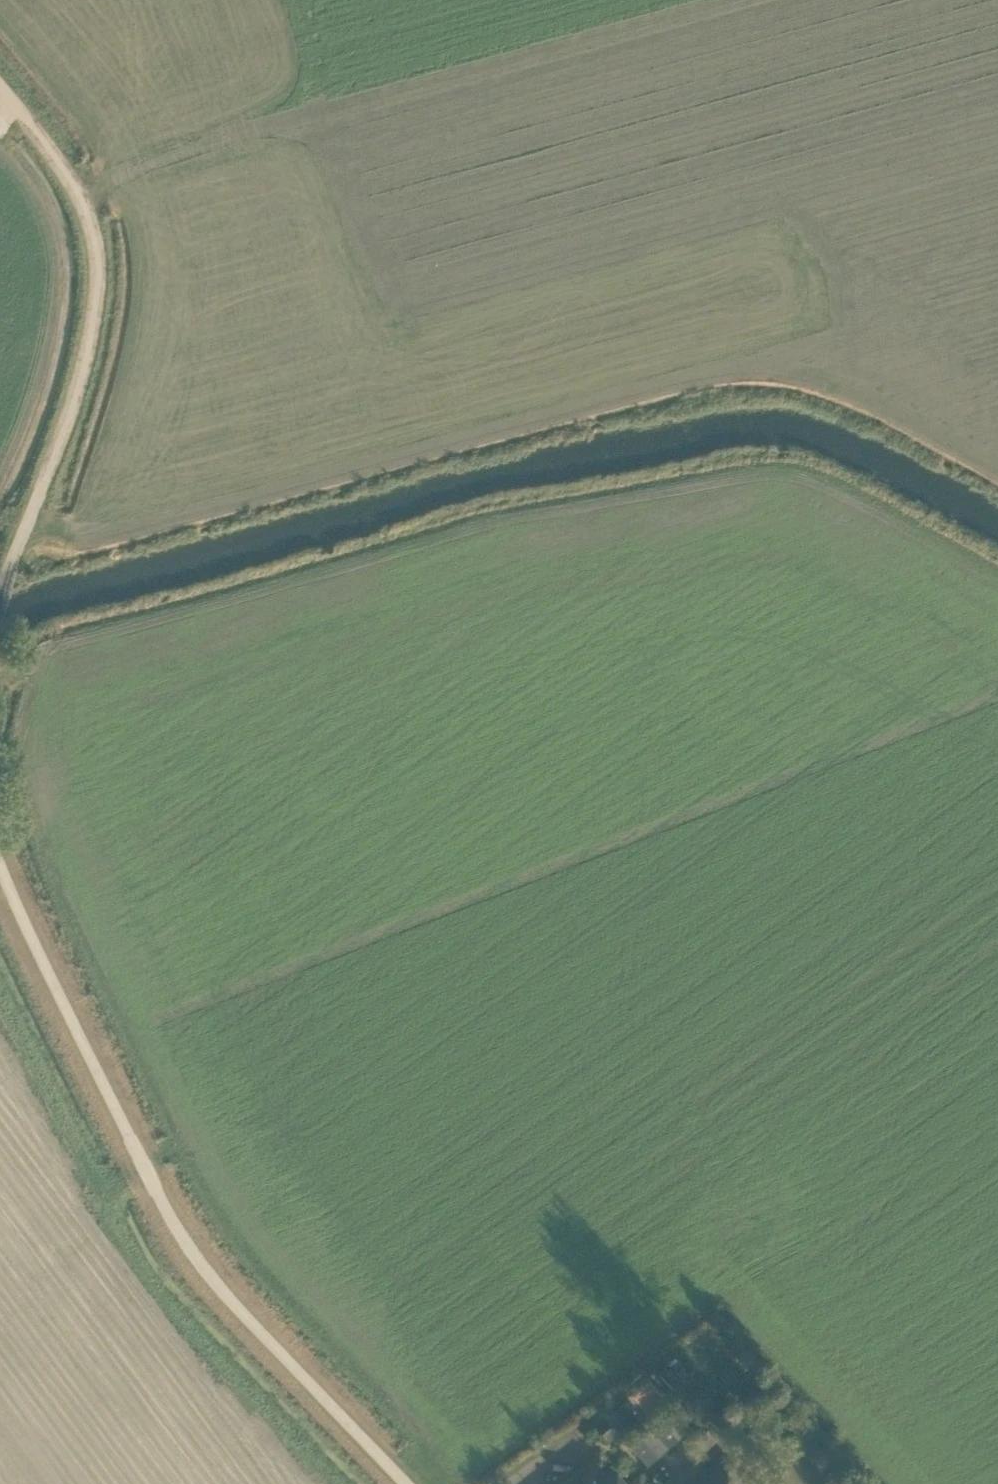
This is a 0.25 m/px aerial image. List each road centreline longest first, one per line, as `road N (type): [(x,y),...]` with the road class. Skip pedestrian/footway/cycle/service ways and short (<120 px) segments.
road 1 (unclassified): [(408,1483),(180,1235),(0,864)]

